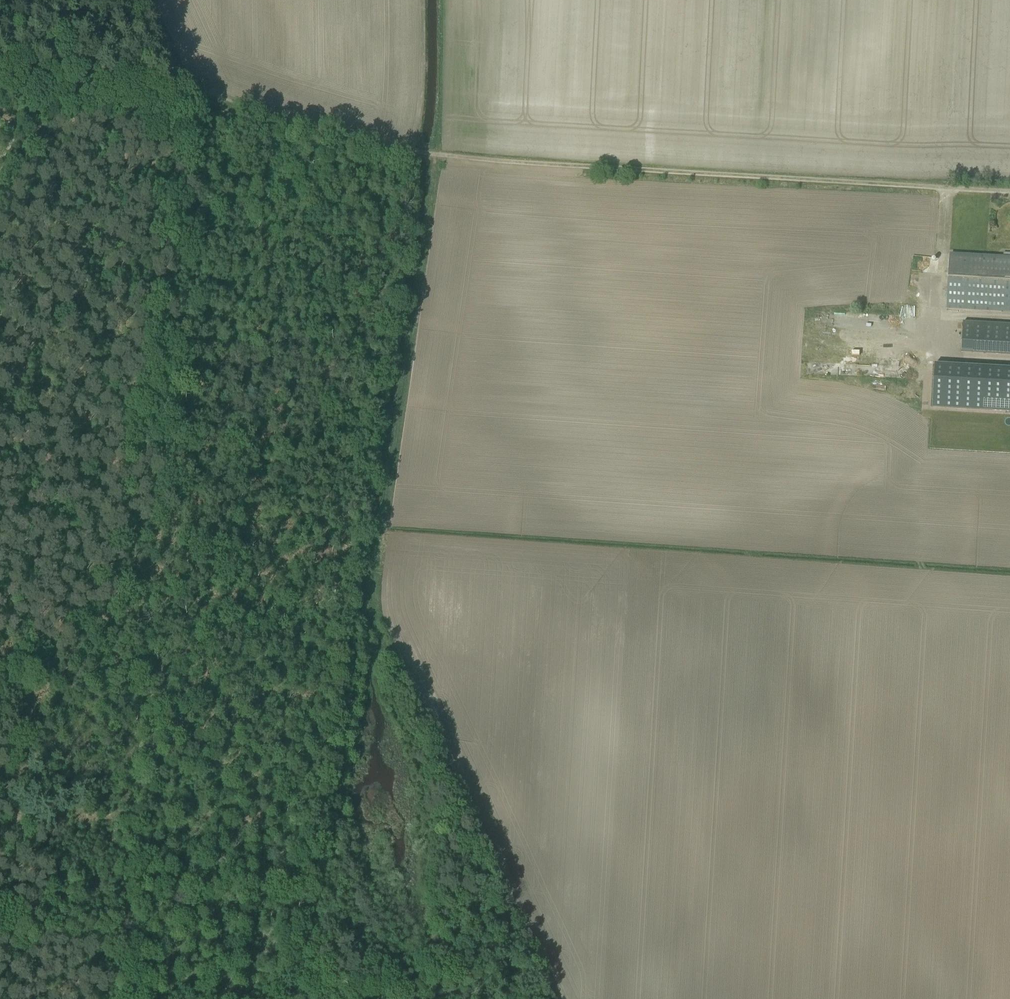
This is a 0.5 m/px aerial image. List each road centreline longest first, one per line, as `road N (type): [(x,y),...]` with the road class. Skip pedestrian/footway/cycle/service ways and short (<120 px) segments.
road 1 (track): [(413,150),(467,162),(1009,194)]
road 2 (track): [(20,79),(204,88),(413,150)]
road 3 (track): [(137,998),(138,928),(99,916),(0,920)]

